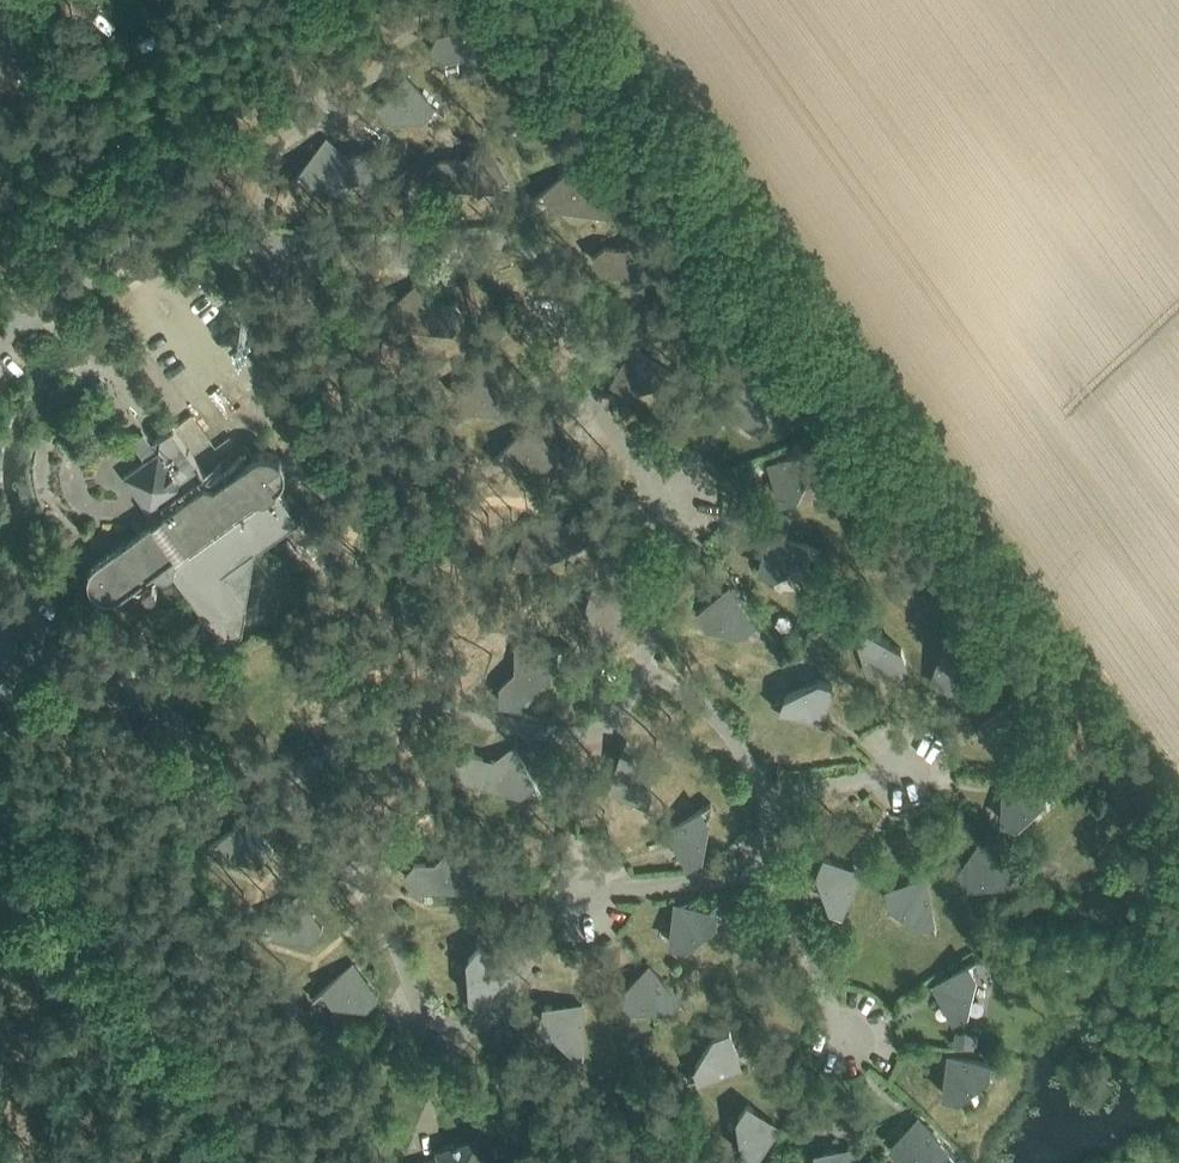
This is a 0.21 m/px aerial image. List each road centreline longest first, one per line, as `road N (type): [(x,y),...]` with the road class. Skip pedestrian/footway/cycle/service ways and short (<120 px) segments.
road 1 (track): [(0,339),(167,225),(298,247),(510,239),(543,260),(561,290),(588,391),(666,498),(671,532),(662,600),(637,677),(616,722),(598,732),(543,732),(433,705),(321,765),(273,780),(209,760),(158,703),(93,695),(48,659)]
road 2 (track): [(273,780),(398,941),(430,1022),(471,1027),(496,1014),(556,914),(579,892),(724,879),(763,857),(771,801),(759,778),(700,704),(640,667)]
road 3 (unclassified): [(264,1162),(0,801)]
road 4 (track): [(260,241),(278,142),(354,113),(380,56),(455,0)]
road 5 (track): [(763,857),(840,1039),(855,1052)]
road 6 (track): [(530,0),(558,84),(612,114),(648,147)]
road 7 (track): [(771,801),(902,776)]

